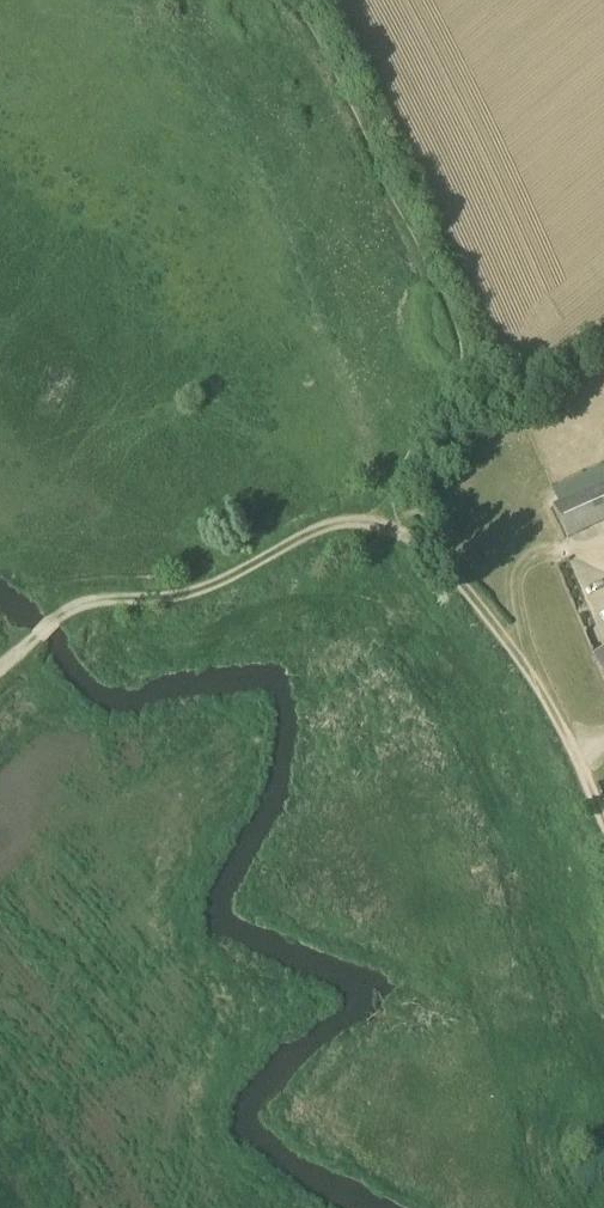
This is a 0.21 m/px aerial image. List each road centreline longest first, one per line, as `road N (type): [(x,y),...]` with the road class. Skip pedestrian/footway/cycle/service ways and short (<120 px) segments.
road 1 (track): [(380,526),(416,541),(449,569),(544,687),(603,819)]
road 2 (track): [(57,617),(85,603),(195,591),(318,533),(380,526)]
road 3 (unclassified): [(603,546),(541,551),(519,568),(528,668)]

